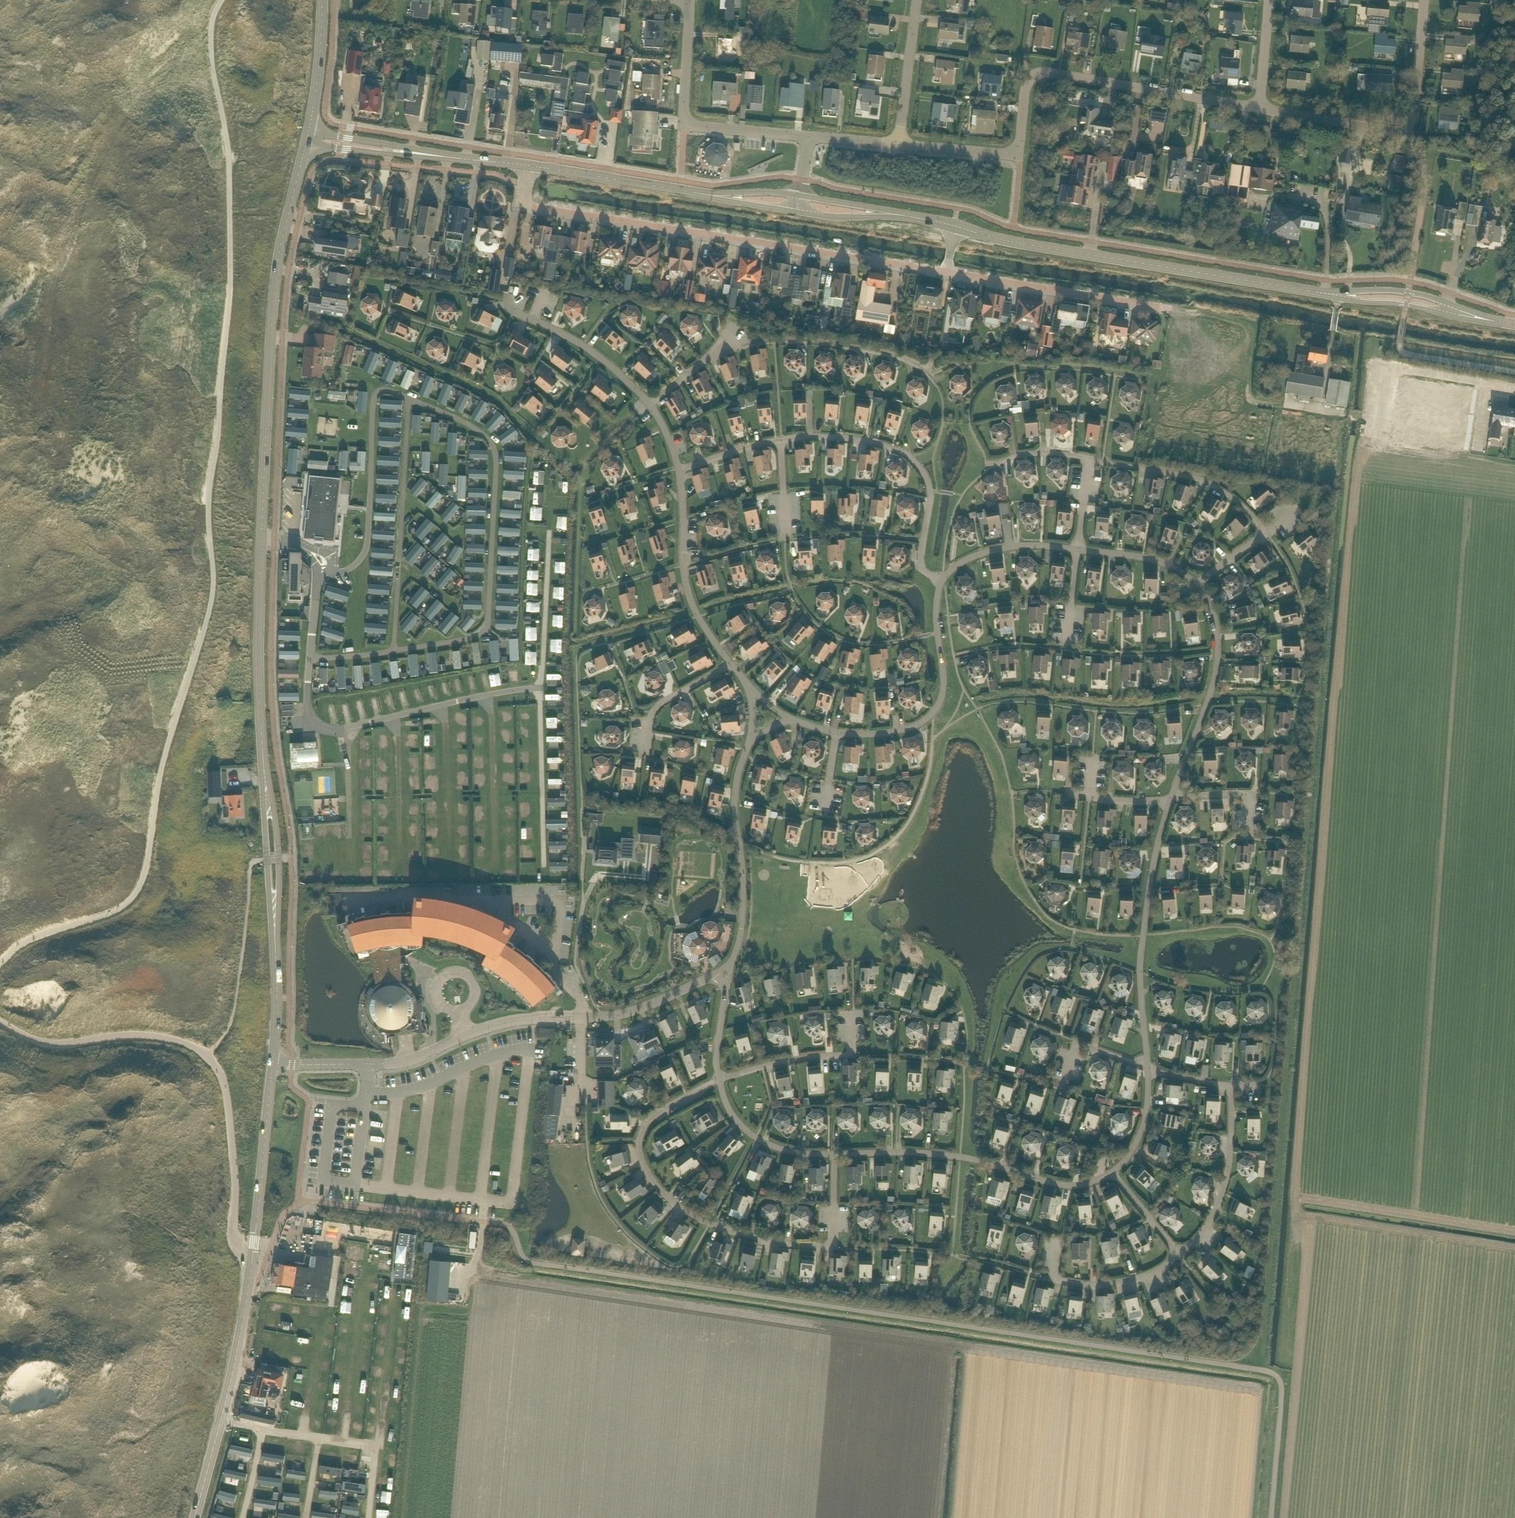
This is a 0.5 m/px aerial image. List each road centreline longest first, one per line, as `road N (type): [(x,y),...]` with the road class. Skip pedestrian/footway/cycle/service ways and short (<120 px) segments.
road 1 (tertiary): [(267,795),(260,621),(274,301),(306,145)]
road 2 (residential): [(527,167),(523,206),(945,272)]
road 3 (tertiary): [(196,1517),(248,1295),(273,1065)]
road 4 (residential): [(1258,108),(1055,73),(1026,85),(1015,155),(899,144)]
road 5 (tertiary): [(1331,294),(955,226)]
road 6 (track): [(405,1517),(424,1310),(473,1313),(477,1270)]
road 7 (residential): [(1424,0),(1411,134),(1258,108)]
road 8 (residential): [(806,136),(684,126),(687,0)]
road 9 (residential): [(945,272),(1143,306)]
road 10 (unclassified): [(273,1065),(405,1063),(461,1037)]
road 11 (tertiary): [(1495,322),(1408,291),(1331,294)]
road 12 (tertiary): [(1331,294),(1495,322)]
road 13 (tertiary): [(689,191),(527,167)]
road 14 (tertiary): [(273,1065),(275,912)]
road 15 (residential): [(899,144),(917,0)]
road 16 (tertiary): [(309,131),(323,0)]
road 17 (tertiary): [(924,219),(799,195)]
road 18 (tertiary): [(797,212),(924,219)]

